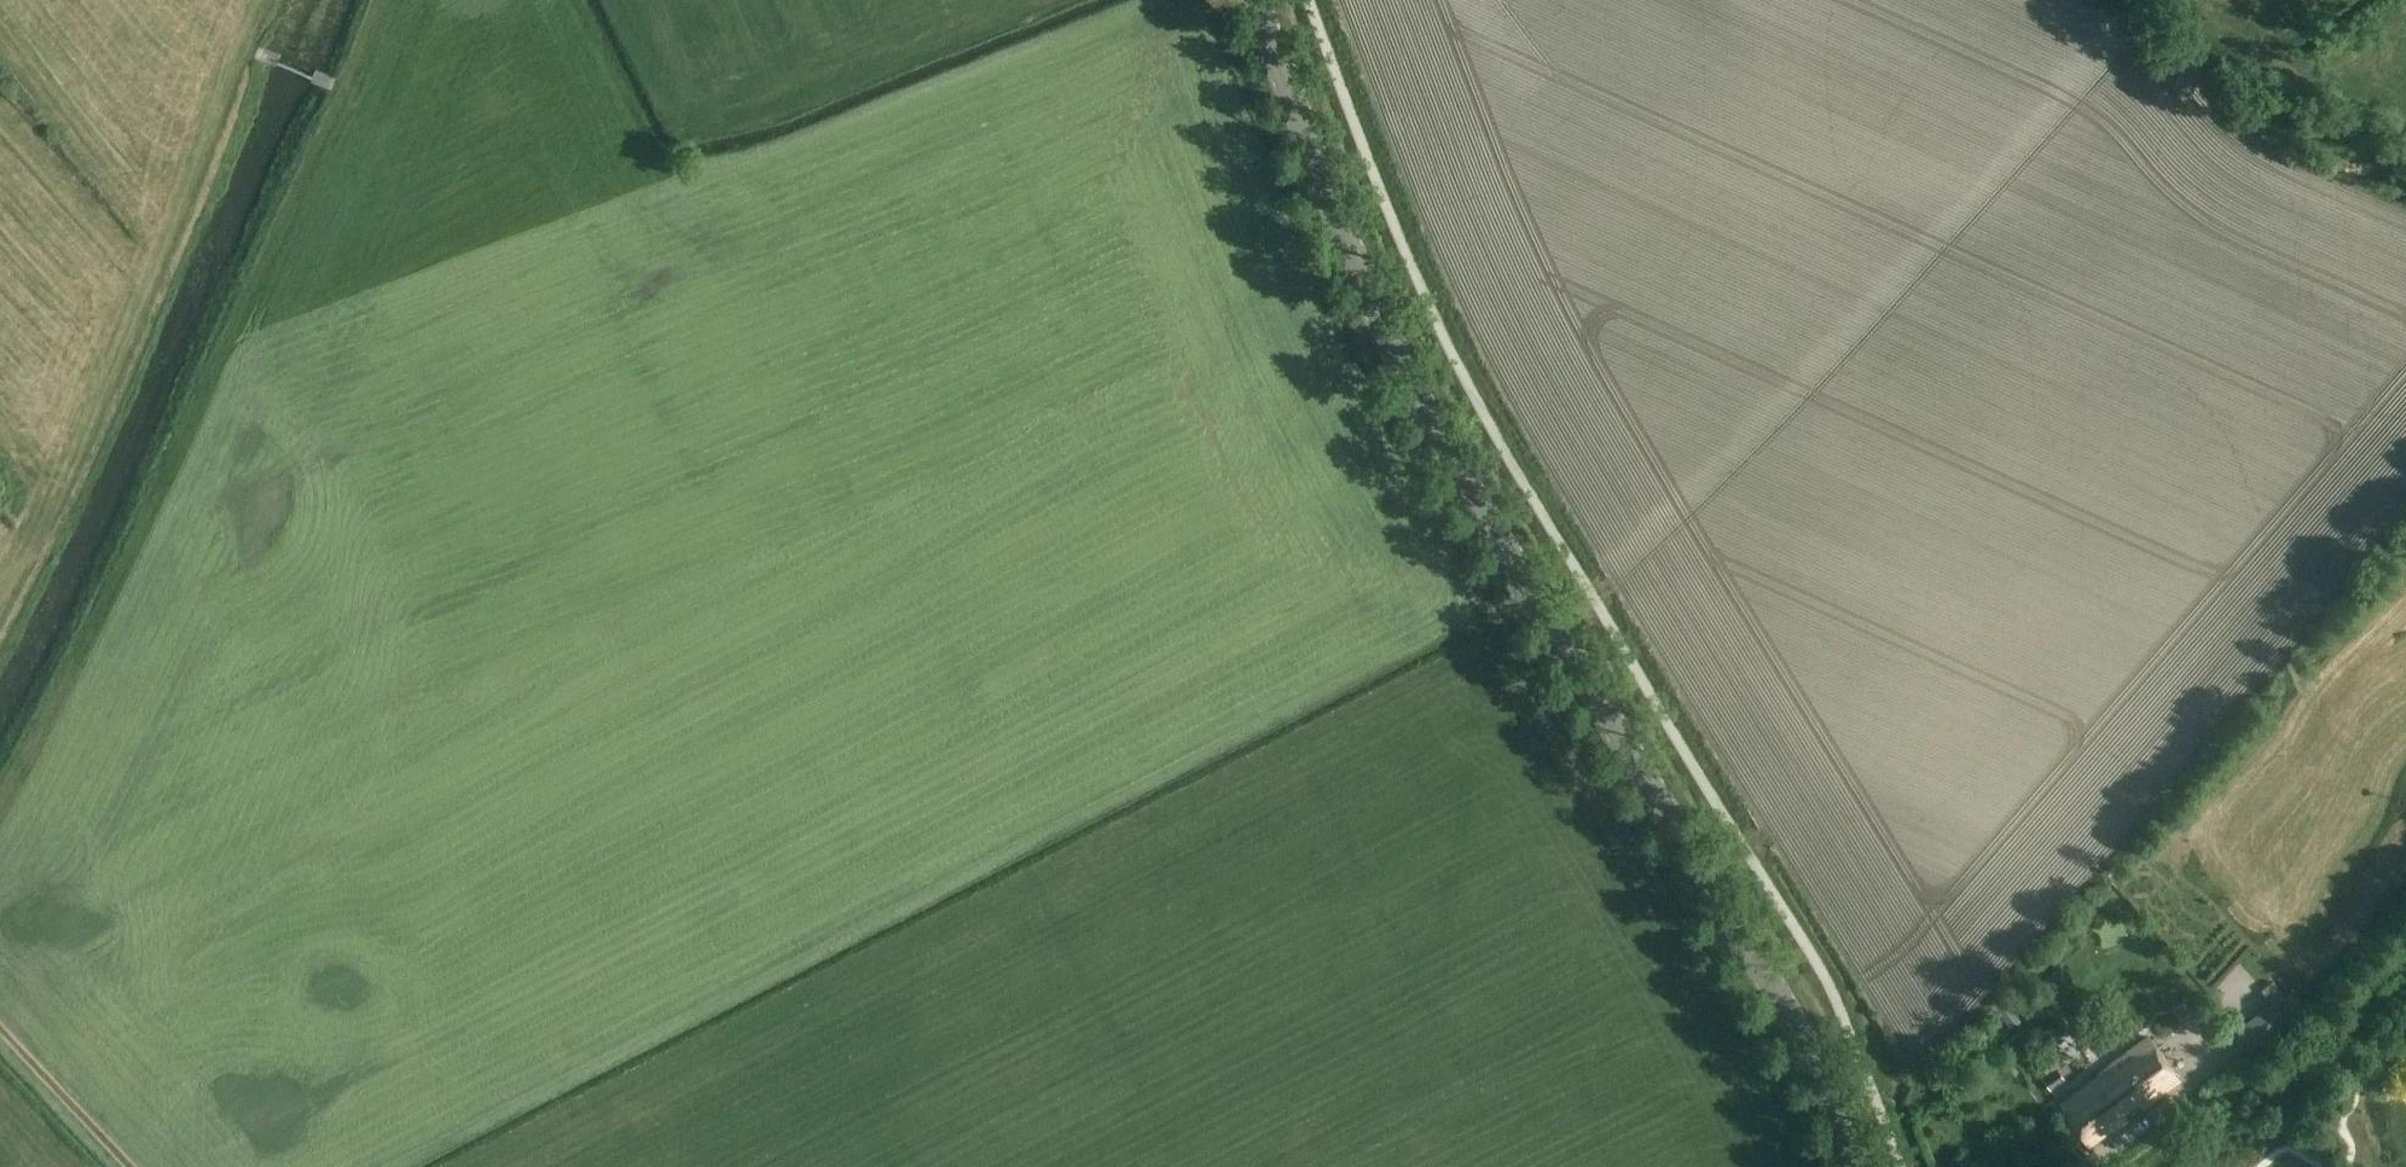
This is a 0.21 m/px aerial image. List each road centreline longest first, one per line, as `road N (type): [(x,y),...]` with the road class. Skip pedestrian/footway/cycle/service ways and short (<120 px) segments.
road 1 (tertiary): [(1858,1166),(1811,1057),(1390,337),(1253,0)]
road 2 (track): [(130,1166),(0,1028)]

